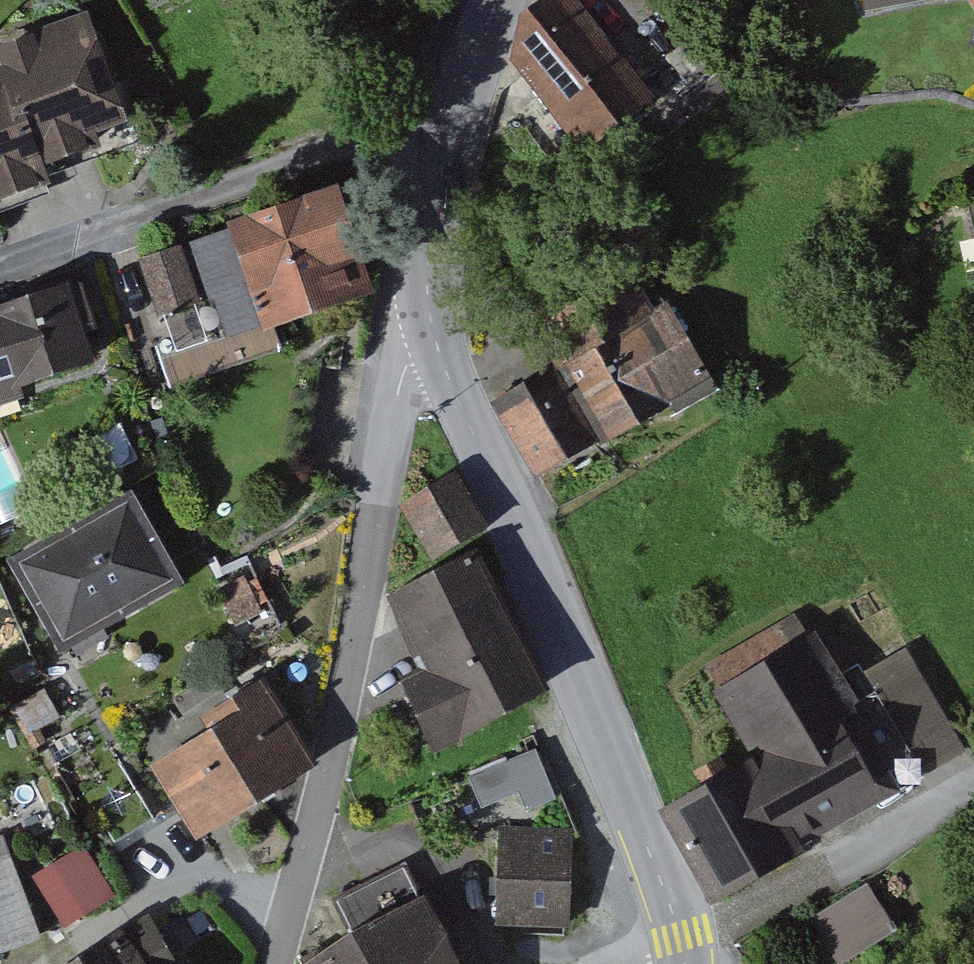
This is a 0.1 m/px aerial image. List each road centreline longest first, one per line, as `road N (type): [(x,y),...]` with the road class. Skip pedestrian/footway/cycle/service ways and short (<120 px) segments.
road 1 (tertiary): [(685,963),(654,862),(446,373),(425,299)]
road 2 (residential): [(285,963),(318,856),(397,391),(425,299)]
road 3 (residential): [(443,142),(314,159),(0,285)]
road 4 (tertiary): [(425,299),(443,142)]
road 5 (tertiary): [(443,142),(494,0)]

